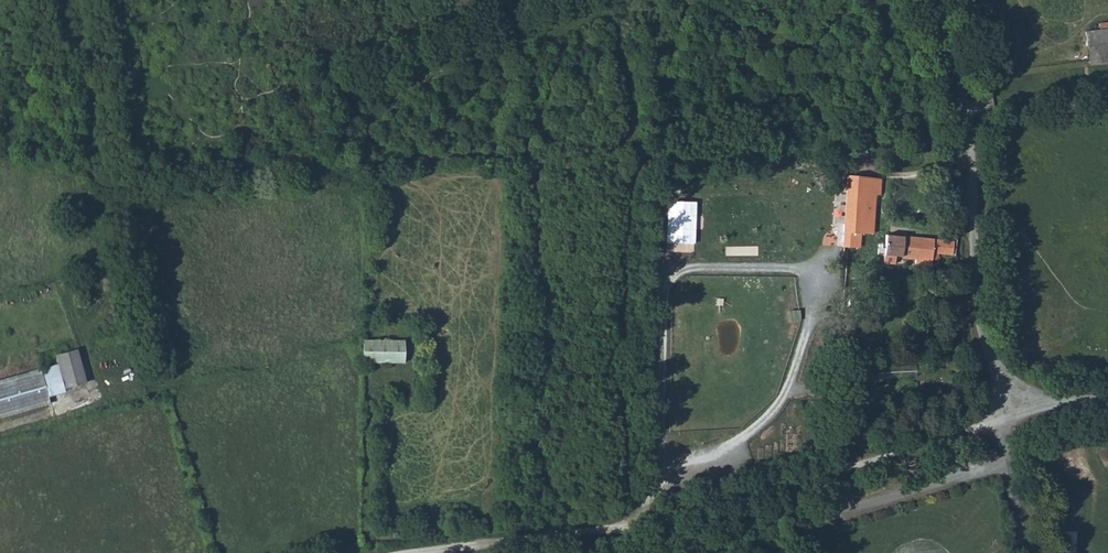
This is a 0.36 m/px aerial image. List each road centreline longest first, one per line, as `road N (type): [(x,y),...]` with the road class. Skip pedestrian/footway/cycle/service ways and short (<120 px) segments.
road 1 (unclassified): [(1107,401),(1004,416),(981,325),(960,79)]

